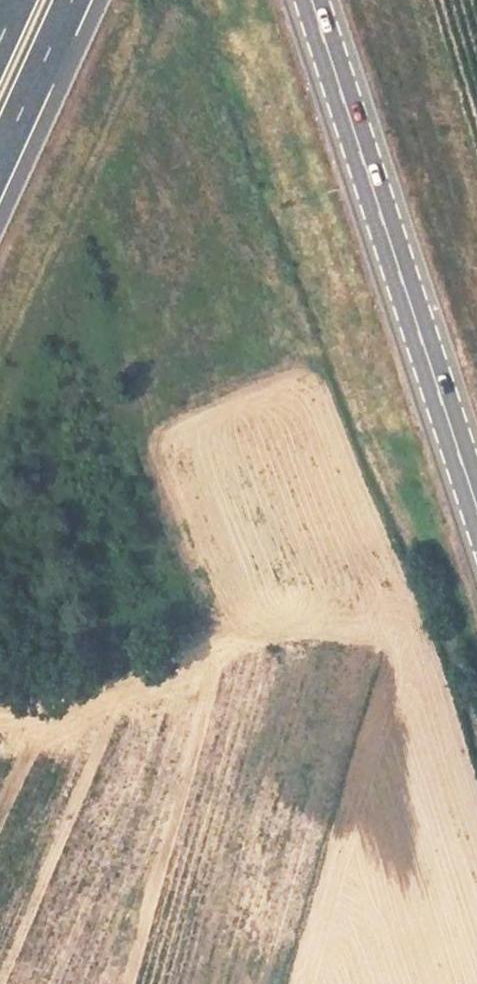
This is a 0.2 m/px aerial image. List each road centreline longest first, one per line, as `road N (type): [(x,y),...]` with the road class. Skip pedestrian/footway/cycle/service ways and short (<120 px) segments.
road 1 (primary): [(476,504),(312,0)]
road 2 (motorway): [(0,161),(74,0)]

